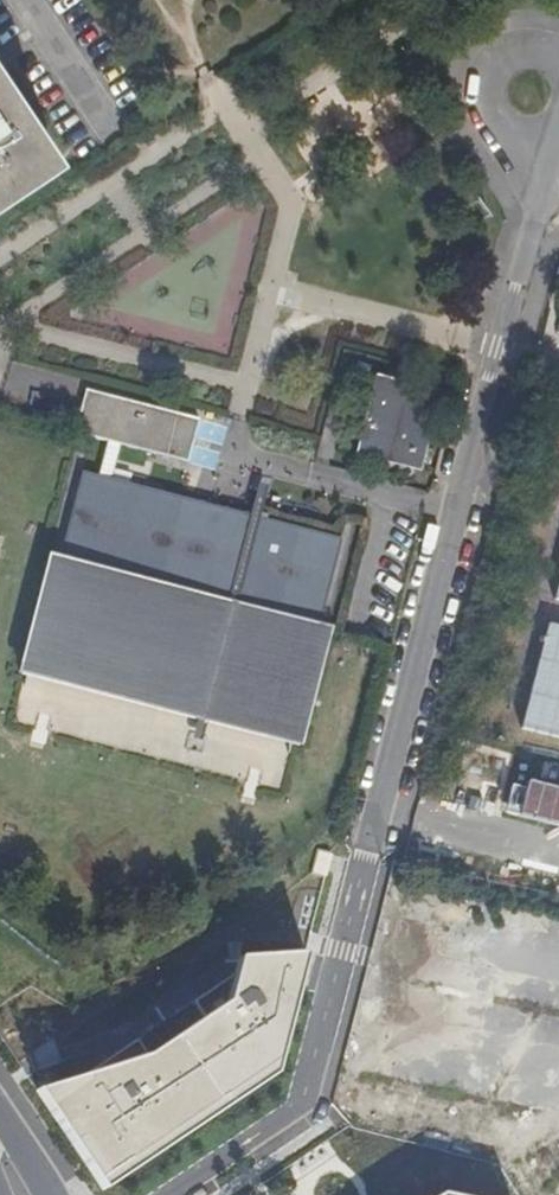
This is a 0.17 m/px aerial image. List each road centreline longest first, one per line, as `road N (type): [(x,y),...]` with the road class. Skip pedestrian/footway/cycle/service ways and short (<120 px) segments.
road 1 (residential): [(456,510),(304,1113),(172,1194)]
road 2 (residential): [(456,510),(558,151)]

